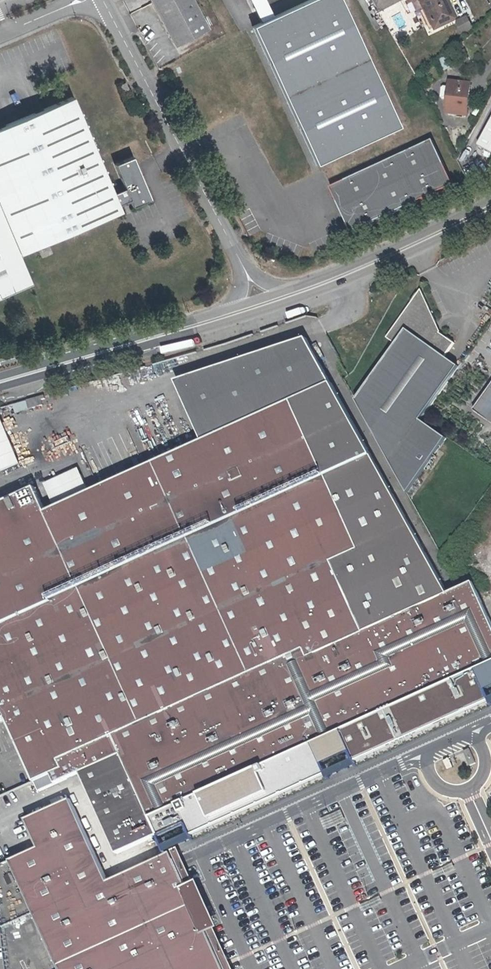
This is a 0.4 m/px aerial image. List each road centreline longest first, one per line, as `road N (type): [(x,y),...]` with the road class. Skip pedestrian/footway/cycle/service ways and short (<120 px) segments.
road 1 (tertiary): [(0,387),(263,310),(490,215)]
road 2 (unclassified): [(245,269),(103,0)]
road 3 (tertiary): [(235,309),(0,376)]
road 4 (tertiary): [(490,199),(282,293)]

